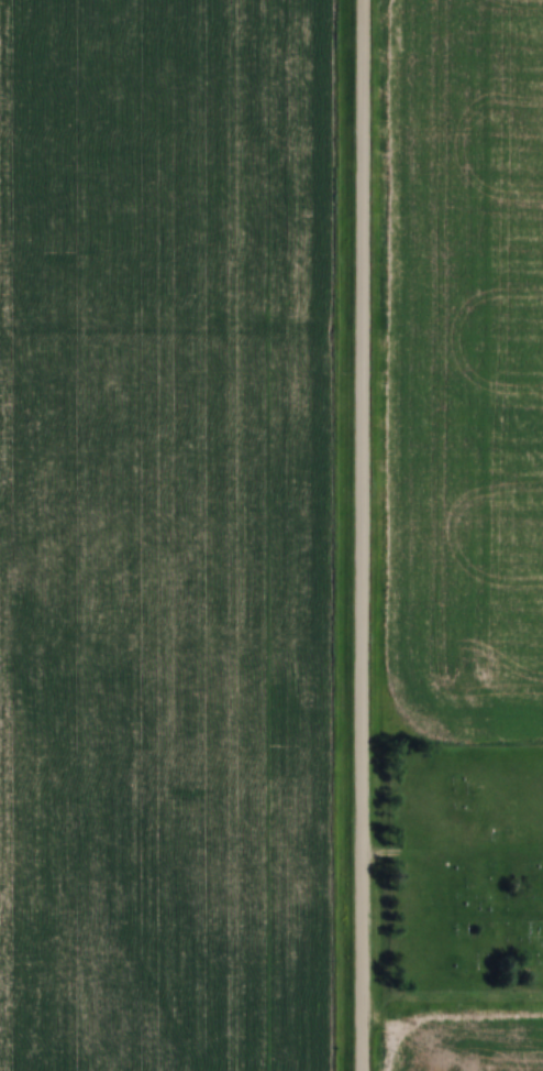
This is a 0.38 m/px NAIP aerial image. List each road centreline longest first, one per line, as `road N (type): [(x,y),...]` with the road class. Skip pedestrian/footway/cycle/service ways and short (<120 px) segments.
road 1 (residential): [(359,1070),(361,0)]

